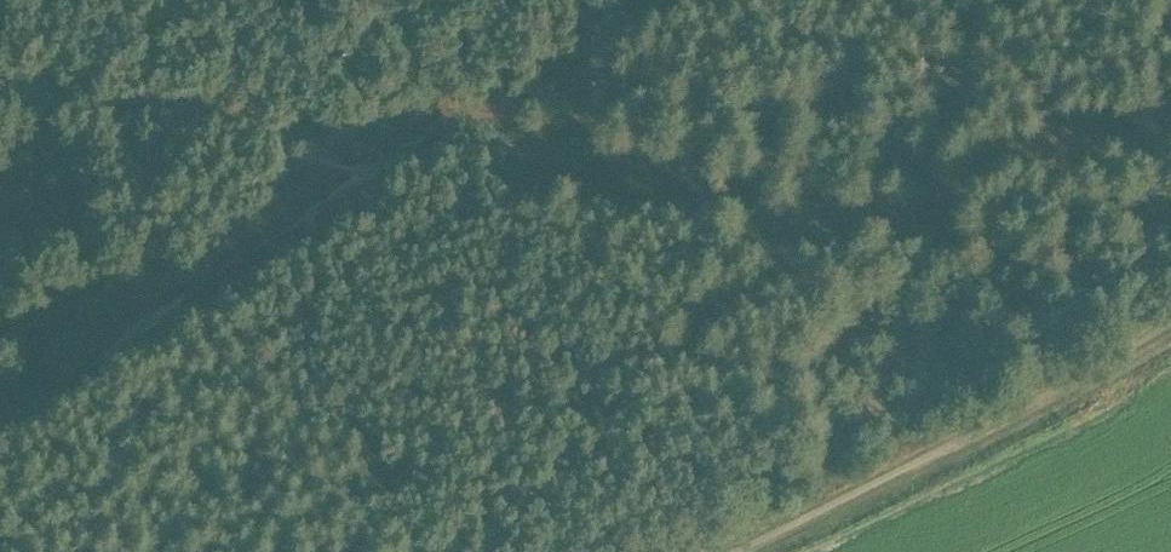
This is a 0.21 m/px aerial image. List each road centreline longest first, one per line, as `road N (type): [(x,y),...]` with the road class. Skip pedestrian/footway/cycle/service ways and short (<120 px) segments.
road 1 (track): [(1170,339),(986,442),(758,551)]

